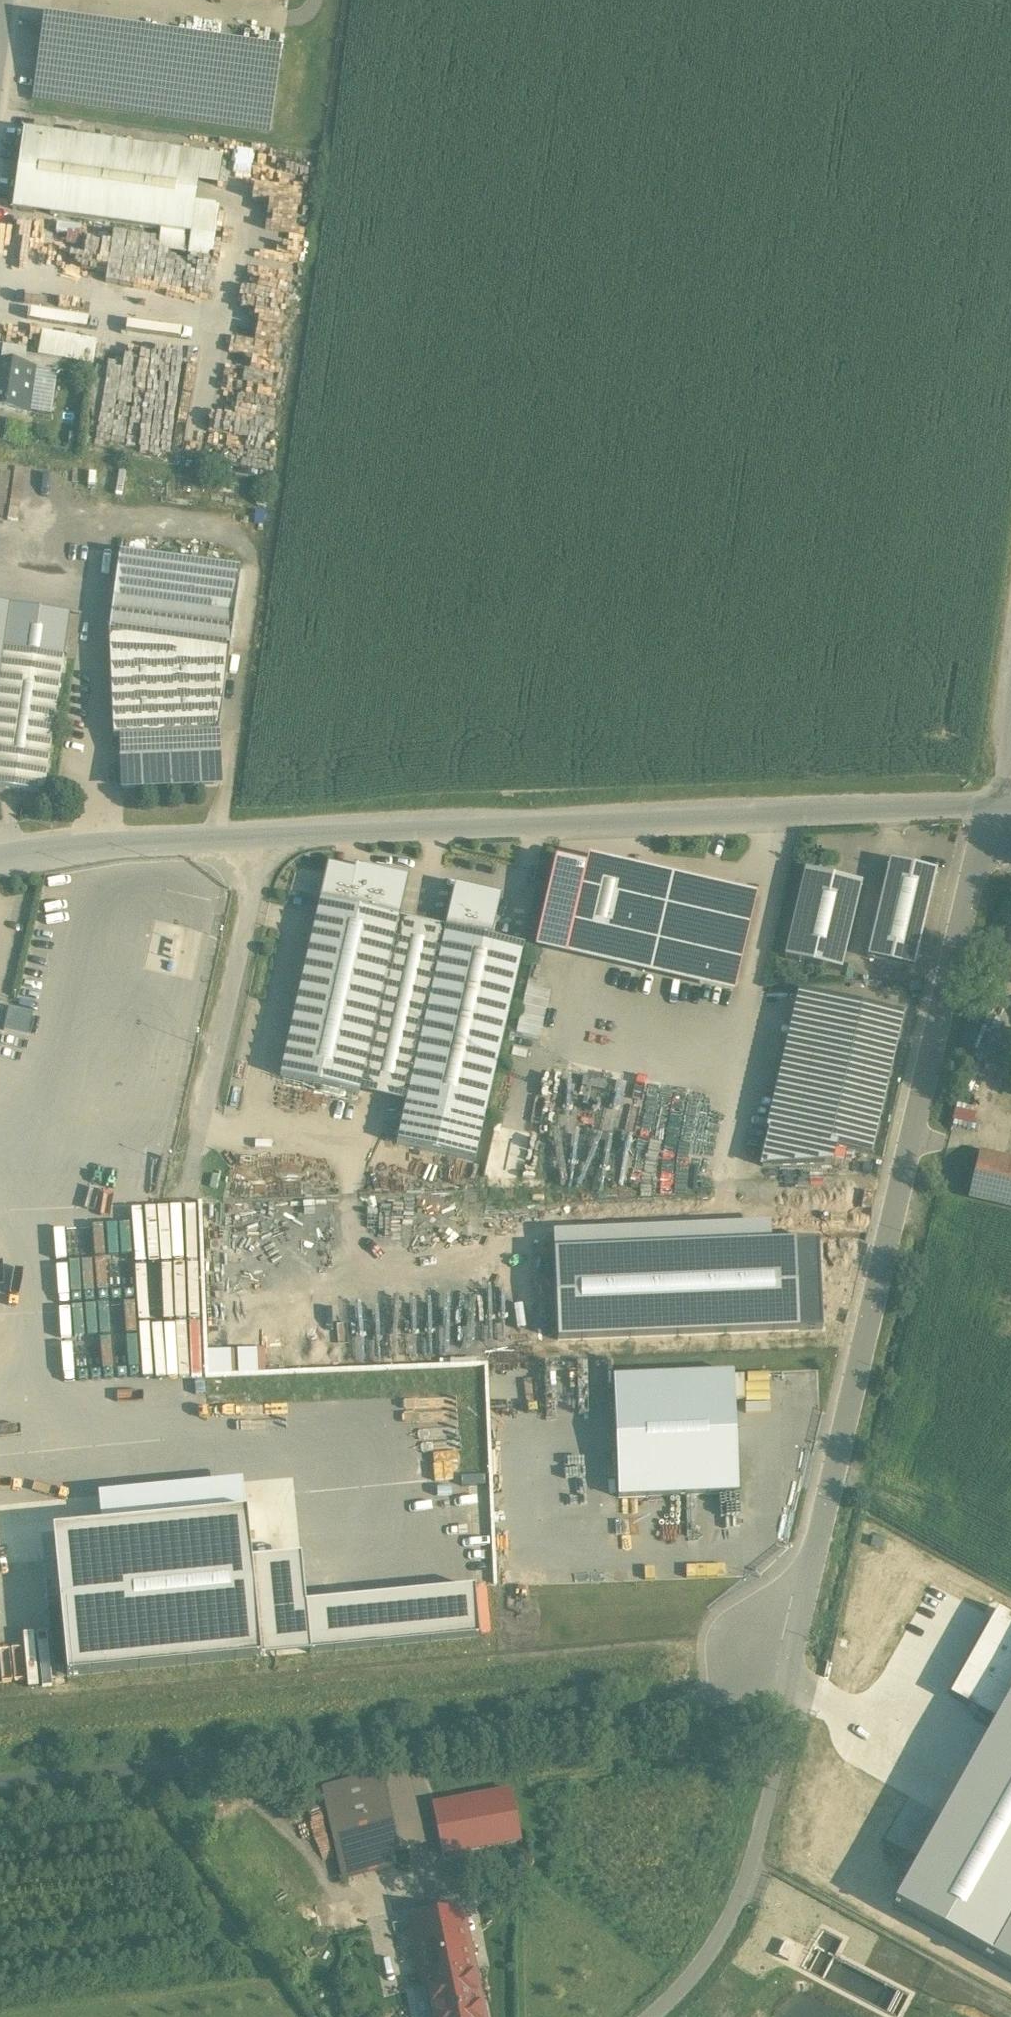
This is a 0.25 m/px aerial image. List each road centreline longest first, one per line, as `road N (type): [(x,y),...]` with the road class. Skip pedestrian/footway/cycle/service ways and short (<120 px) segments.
road 1 (residential): [(1000,808),(222,838),(0,860)]
road 2 (residential): [(792,1697),(1000,808)]
road 3 (unclassified): [(0,1775),(792,1697)]
road 4 (unclassified): [(648,2016),(685,1981),(733,1901),(792,1697)]

